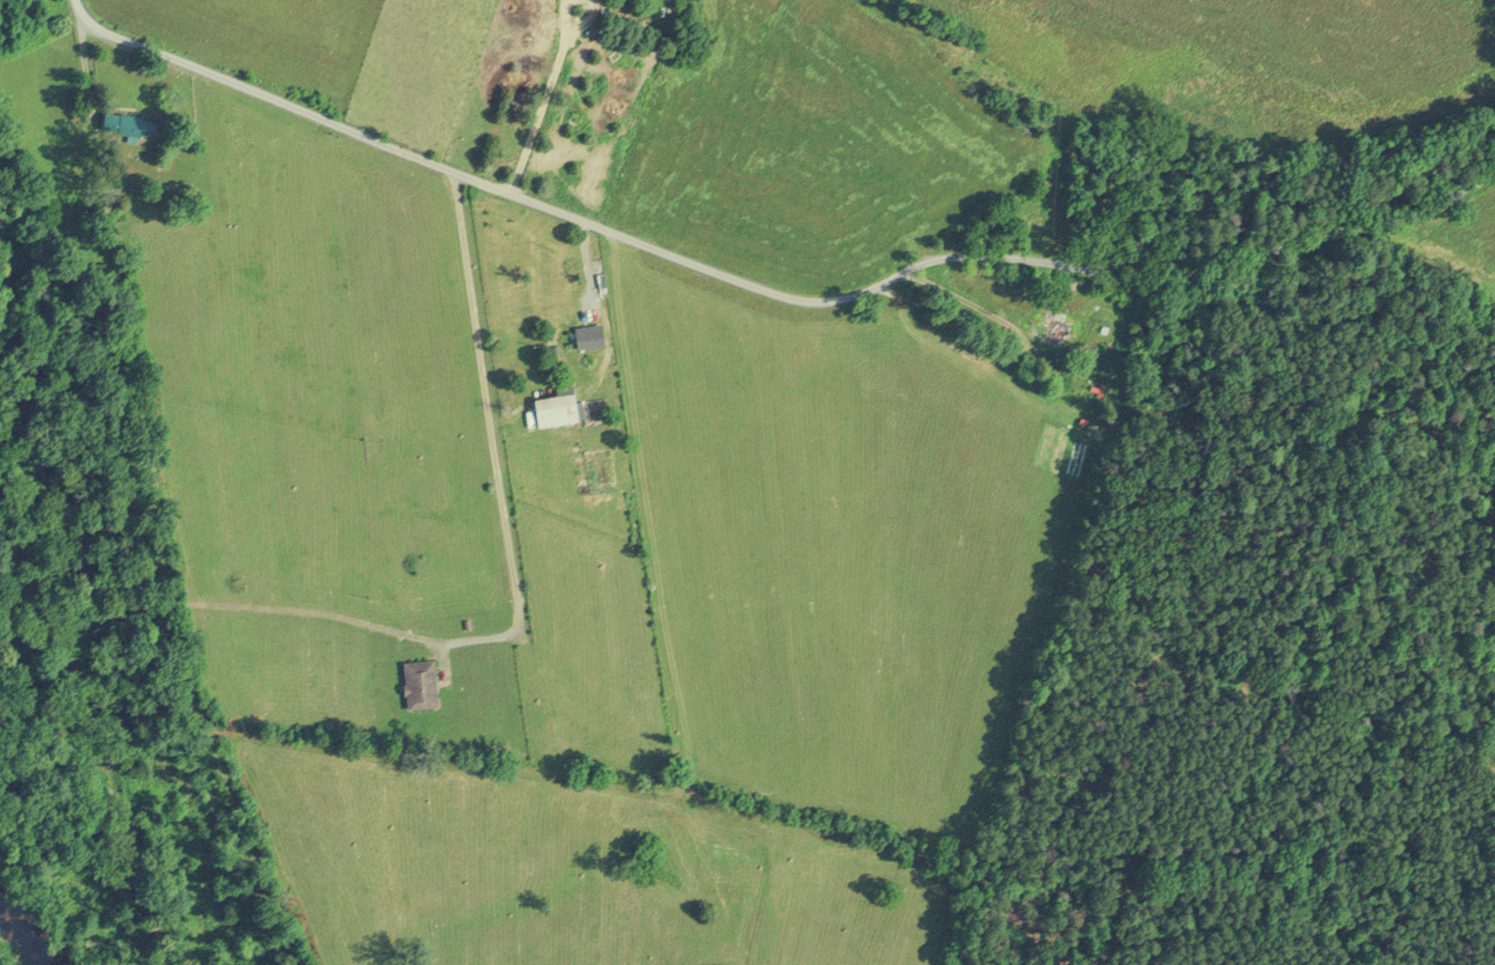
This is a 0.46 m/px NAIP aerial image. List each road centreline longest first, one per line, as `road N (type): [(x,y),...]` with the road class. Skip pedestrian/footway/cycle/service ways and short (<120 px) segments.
road 1 (residential): [(83,25),(441,172),(805,308),(841,306),(926,268),(974,260),(1131,281),(1248,281),(1401,229),(1494,176)]

